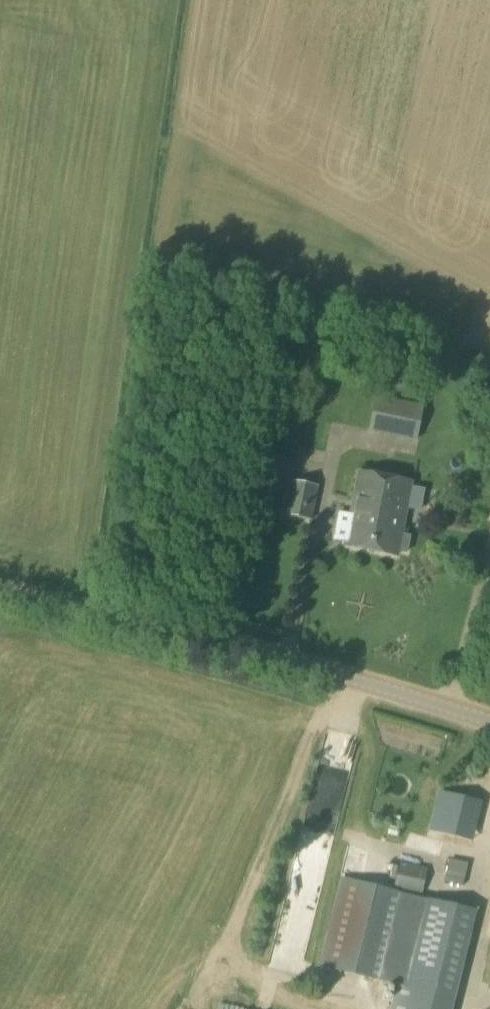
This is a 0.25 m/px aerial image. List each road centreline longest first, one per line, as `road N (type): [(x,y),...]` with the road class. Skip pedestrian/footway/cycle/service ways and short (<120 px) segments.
road 1 (tertiary): [(489,724),(256,655),(0,596)]

